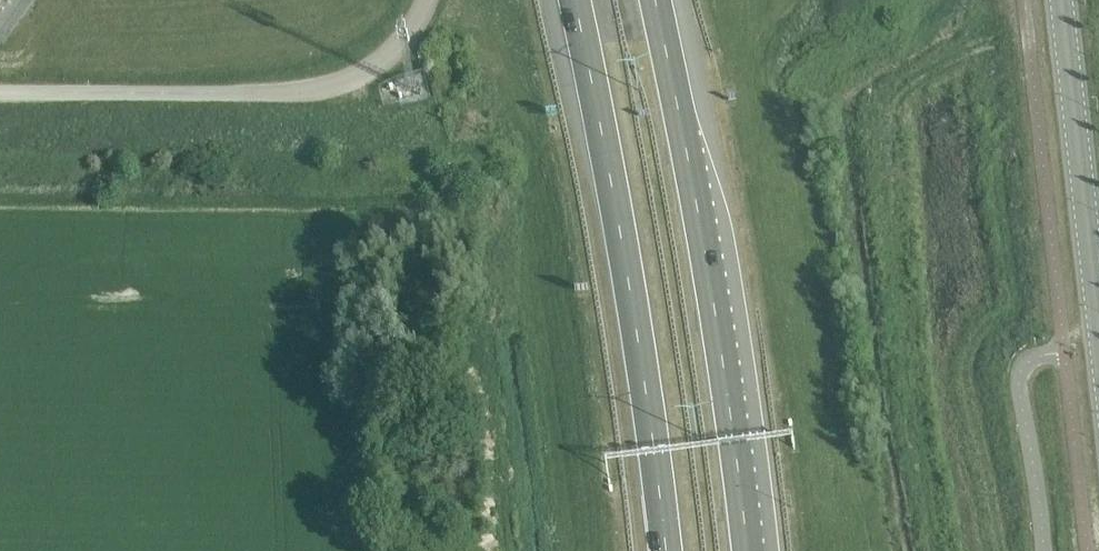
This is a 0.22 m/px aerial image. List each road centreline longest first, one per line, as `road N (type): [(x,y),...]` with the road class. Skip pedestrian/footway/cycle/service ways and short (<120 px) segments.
road 1 (trunk): [(573,0),(637,336),(666,550)]
road 2 (trunk): [(747,550),(723,368),(654,0)]
road 3 (unclassified): [(1098,337),(1060,0)]

